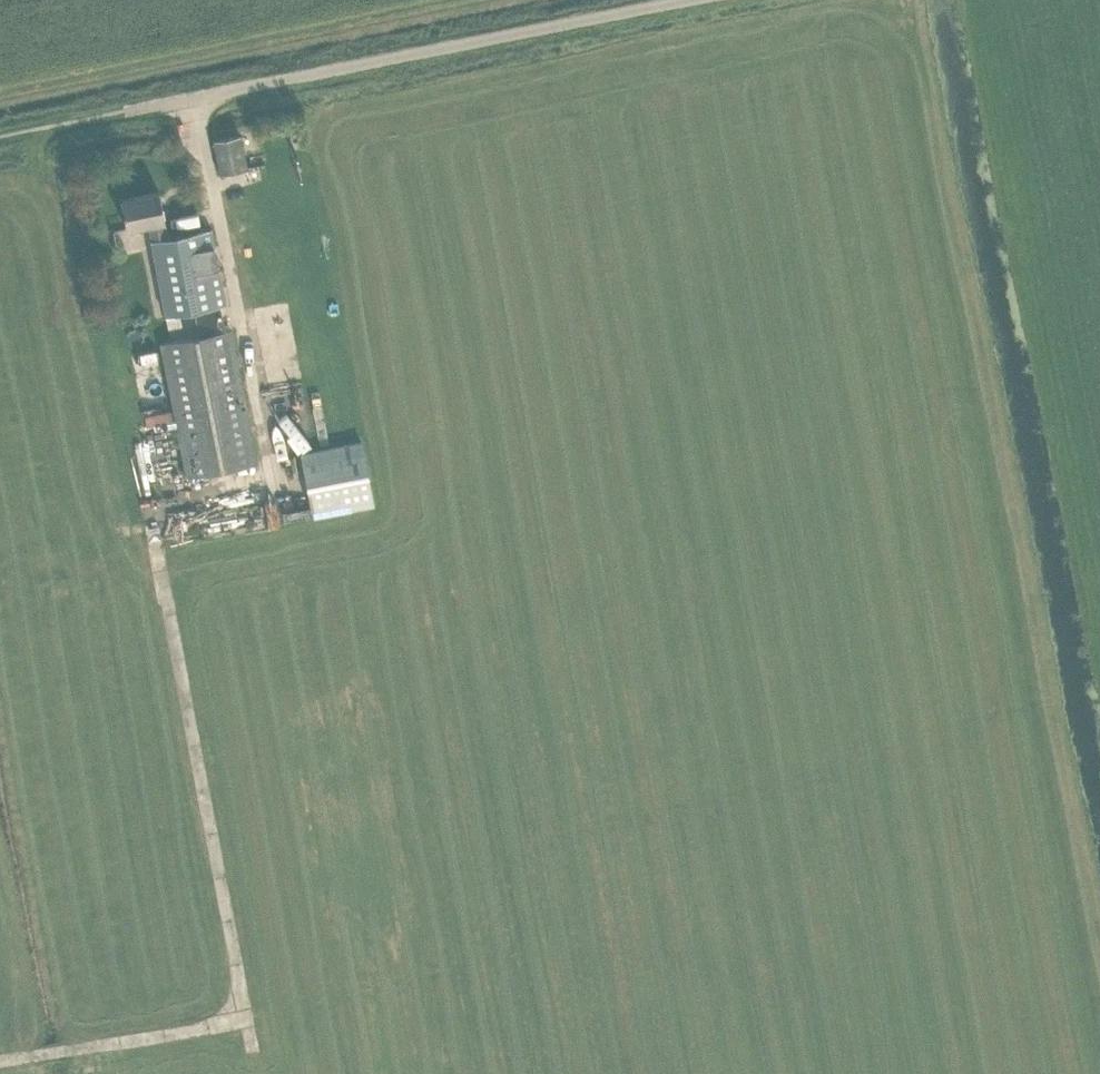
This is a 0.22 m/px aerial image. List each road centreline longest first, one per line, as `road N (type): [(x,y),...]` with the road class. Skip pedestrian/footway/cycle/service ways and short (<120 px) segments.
road 1 (unclassified): [(126,110),(686,0)]

